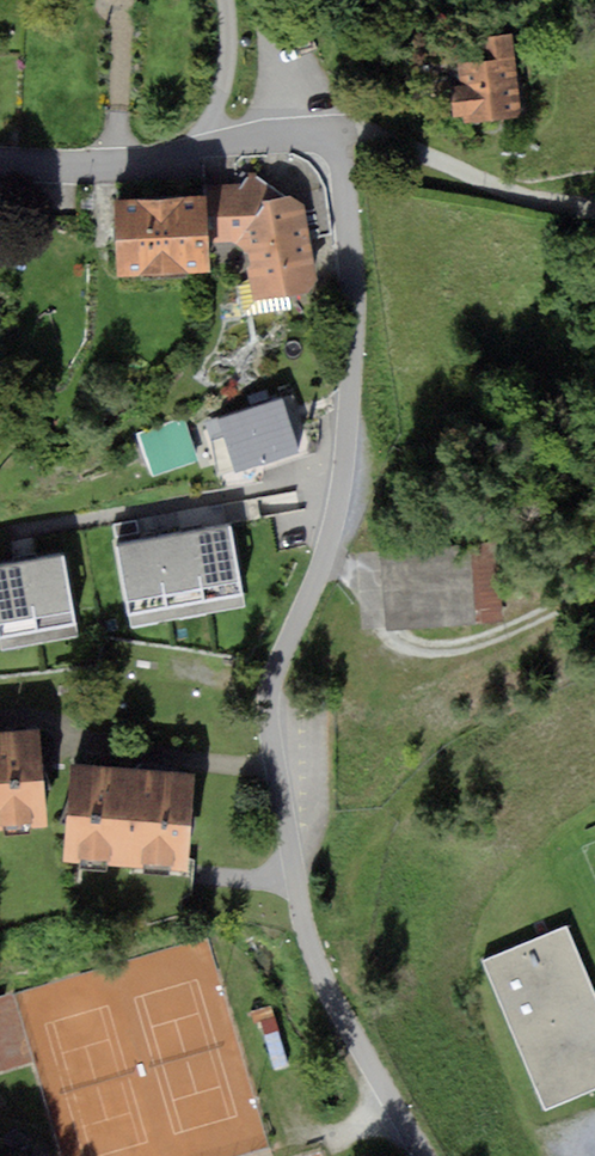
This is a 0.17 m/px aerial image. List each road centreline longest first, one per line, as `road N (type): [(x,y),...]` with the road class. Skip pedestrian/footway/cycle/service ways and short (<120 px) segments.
road 1 (residential): [(426,1155),(313,950),(269,712),(274,678),(327,552),(346,460),(353,277),(334,134)]
road 2 (residential): [(334,134),(398,143),(510,190),(594,209)]
road 3 (residential): [(0,163),(110,165),(209,145)]
road 4 (residential): [(209,145),(229,48),(226,0)]
road 5 (residential): [(209,145),(334,134)]

